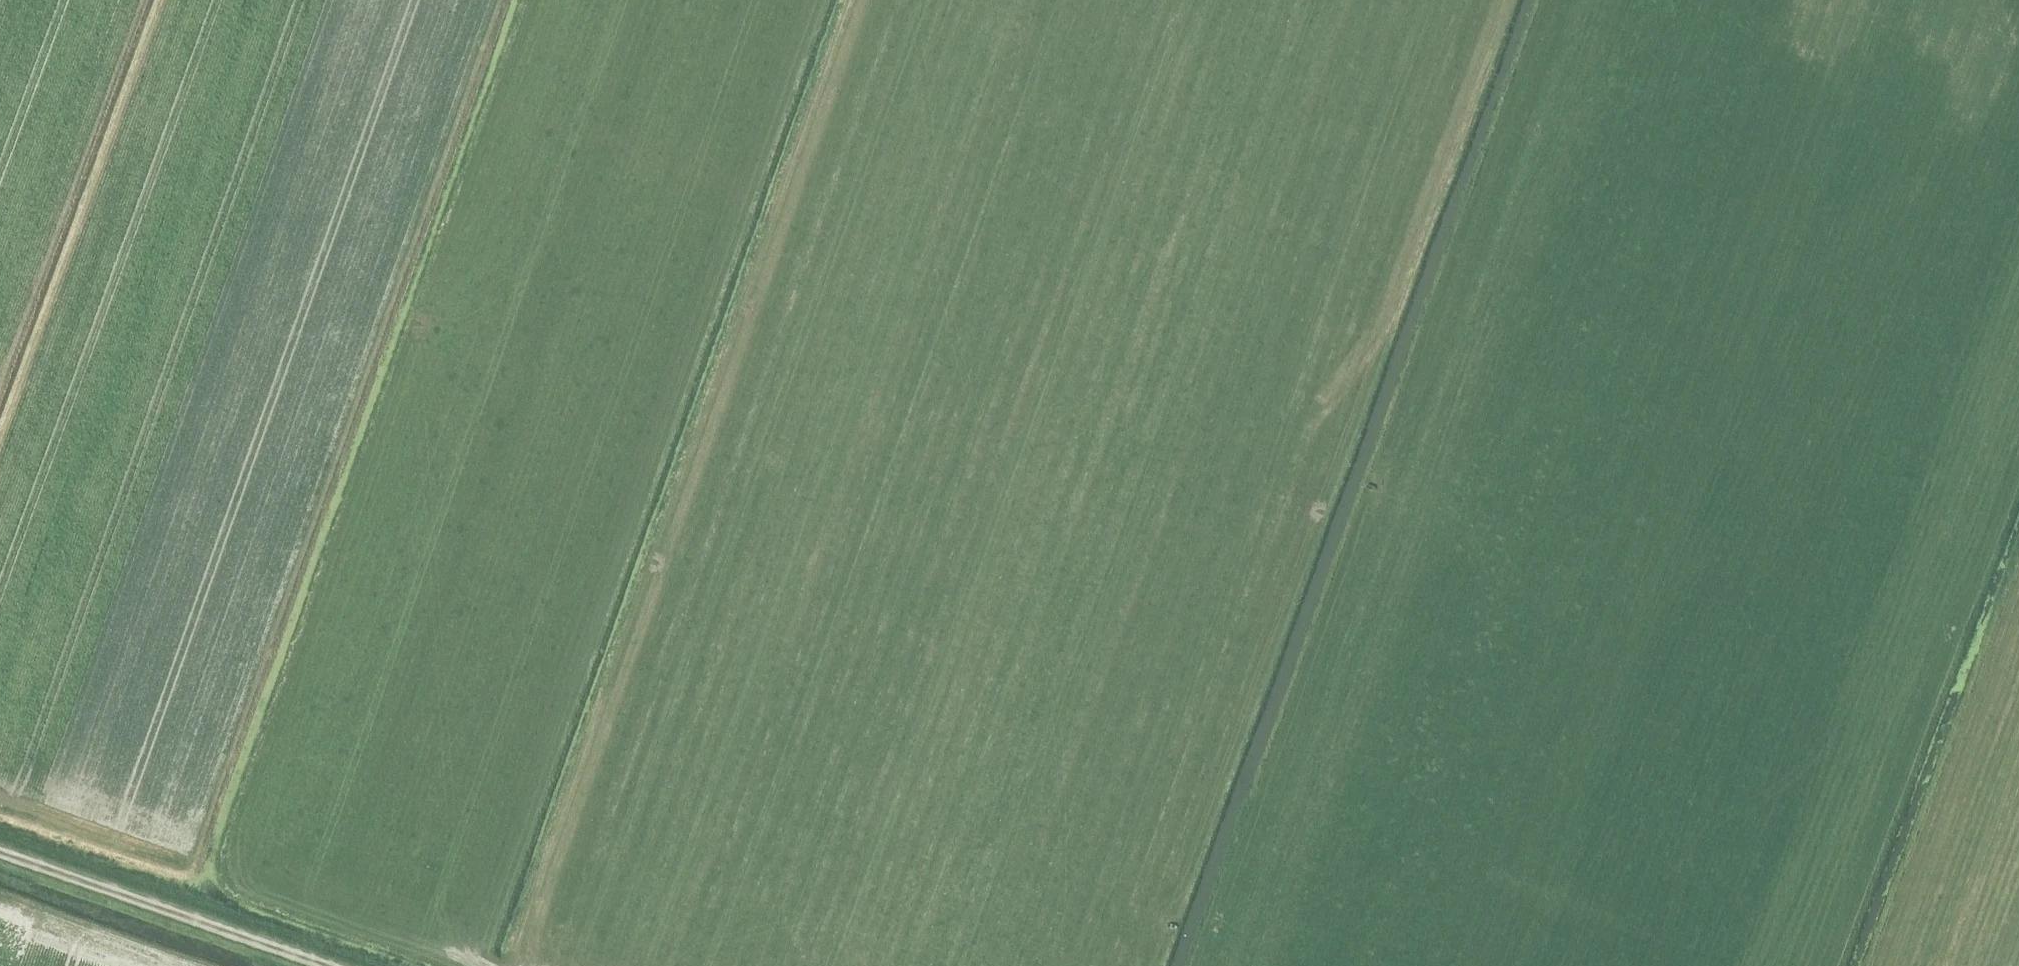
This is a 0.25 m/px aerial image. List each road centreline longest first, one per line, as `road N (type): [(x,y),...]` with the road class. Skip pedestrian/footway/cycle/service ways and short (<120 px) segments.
road 1 (track): [(325,965),(0,852)]

